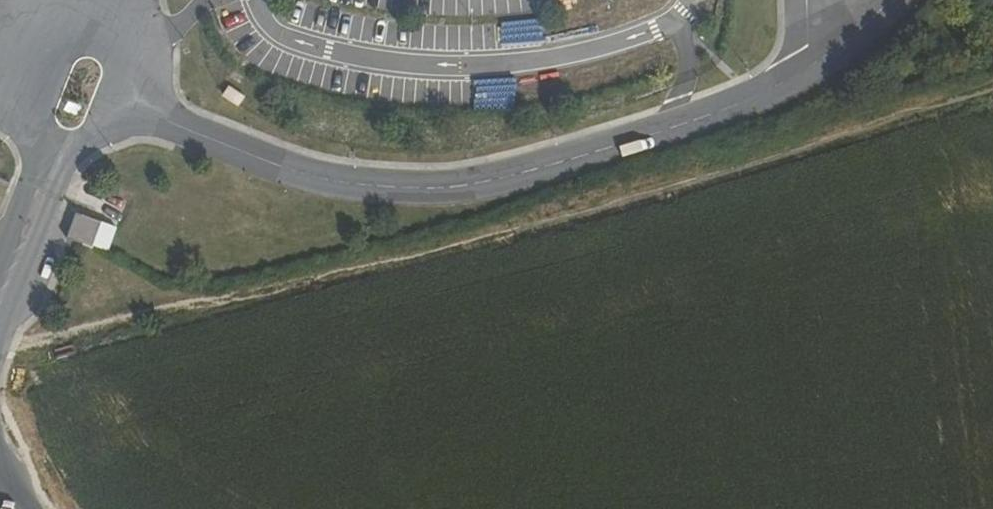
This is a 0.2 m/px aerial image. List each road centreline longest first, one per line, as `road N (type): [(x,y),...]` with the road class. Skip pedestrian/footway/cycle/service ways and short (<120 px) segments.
road 1 (track): [(992,90),(461,248),(124,326),(0,345)]
road 2 (unclassified): [(130,106),(260,169),(436,193),(701,123),(850,35),(892,0)]
road 3 (unclassified): [(130,106),(136,87),(126,49),(112,34),(74,22),(55,26),(25,49),(16,87),(31,122)]
road 4 (unclassified): [(0,342),(84,141)]
road 5 (unclassified): [(31,122),(36,156),(0,256)]

